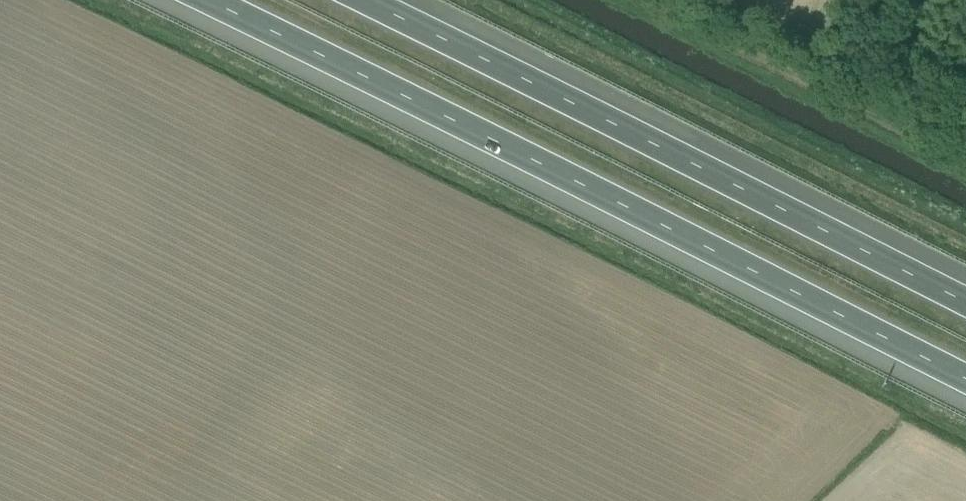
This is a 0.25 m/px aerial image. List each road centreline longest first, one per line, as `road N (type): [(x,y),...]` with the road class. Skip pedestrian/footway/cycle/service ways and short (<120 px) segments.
road 1 (motorway): [(185,0),(965,387)]
road 2 (motorway): [(965,301),(353,0)]
road 3 (track): [(630,0),(965,162)]

